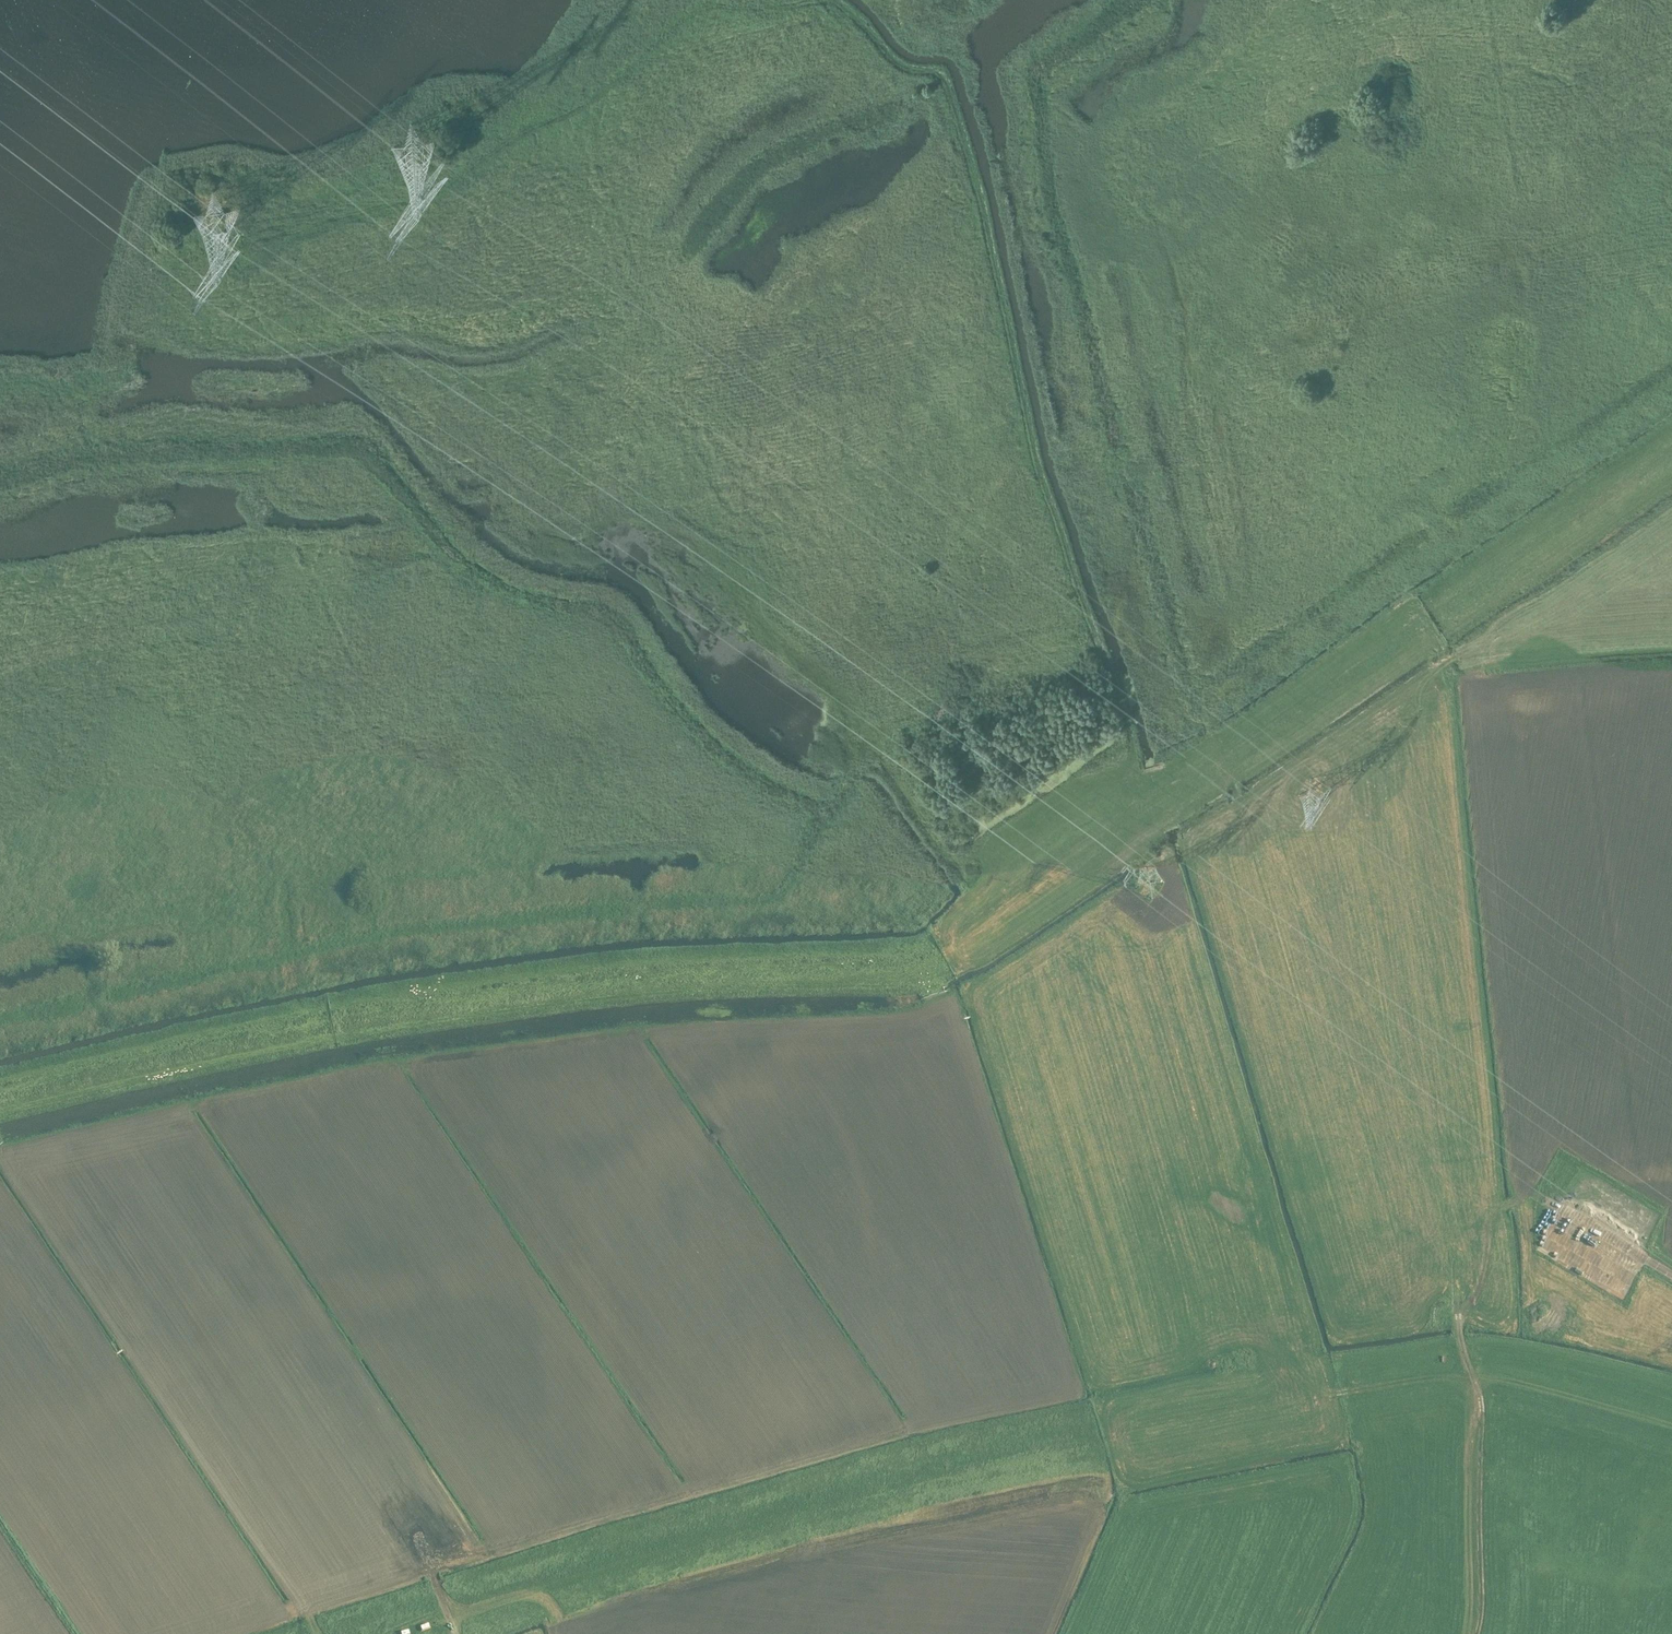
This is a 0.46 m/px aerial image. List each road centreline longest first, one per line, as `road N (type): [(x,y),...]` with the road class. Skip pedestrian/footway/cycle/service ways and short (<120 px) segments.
road 1 (track): [(973,890),(887,770),(864,767),(824,815),(722,760),(610,626),(475,573),(443,550),(363,454),(143,455),(0,484)]
road 2 (track): [(1208,743),(1207,753),(1138,789),(1124,709),(1038,474),(969,157),(944,86),(889,58),(834,0)]
road 3 (track): [(824,815),(786,879),(762,898),(625,905),(351,939),(0,1019)]
road 4 (track): [(1208,743),(1120,478),(1051,206),(1035,88),(1041,69),(1133,0)]
road 5 (track): [(924,72),(903,105),(813,139),(754,173),(682,253),(593,307),(505,325),(377,320),(243,337)]
road 6 (track): [(812,0),(785,10),(690,15),(593,100)]

